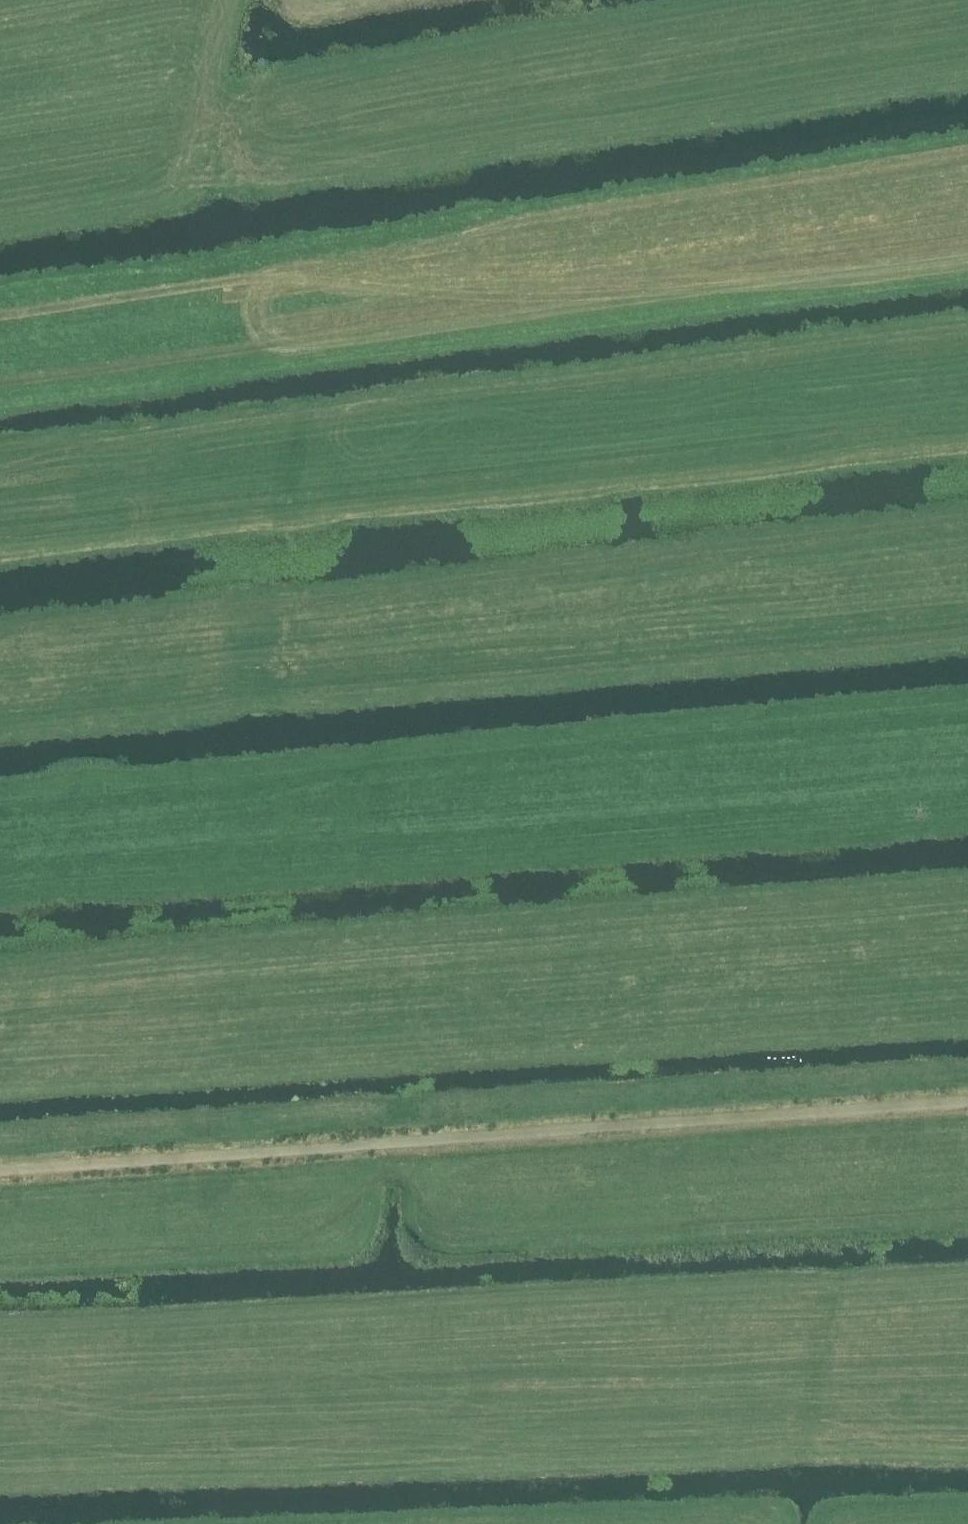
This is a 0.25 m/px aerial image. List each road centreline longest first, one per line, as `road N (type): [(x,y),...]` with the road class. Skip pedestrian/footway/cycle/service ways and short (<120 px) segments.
road 1 (track): [(967,1097),(0,1168)]

